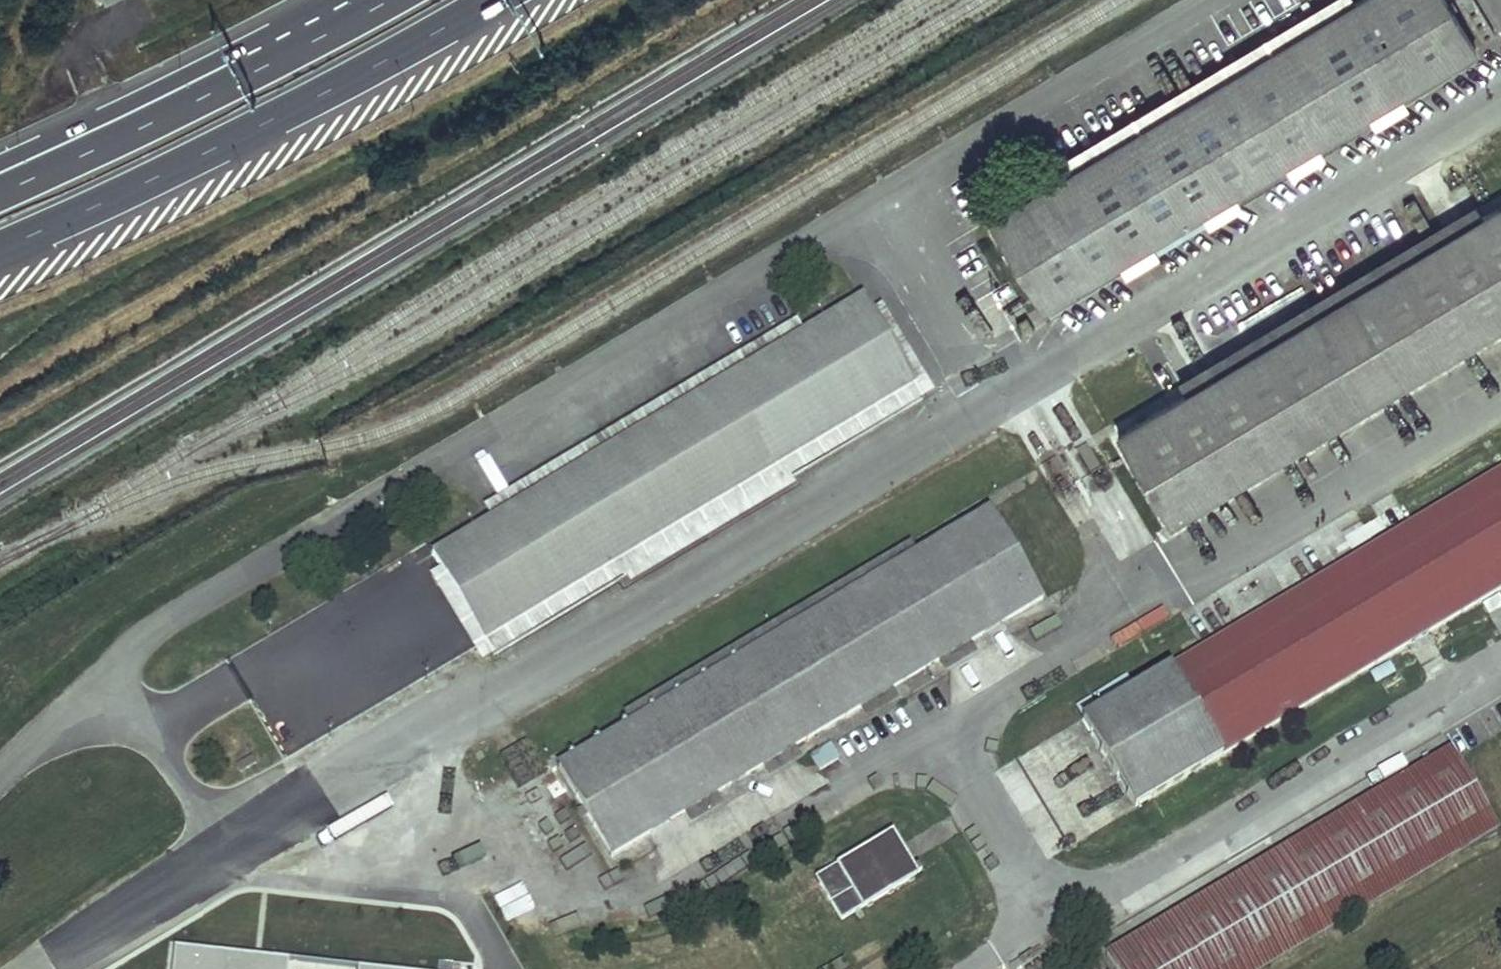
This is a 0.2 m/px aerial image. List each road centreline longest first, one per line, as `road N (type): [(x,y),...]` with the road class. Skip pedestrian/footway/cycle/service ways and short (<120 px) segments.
road 1 (motorway): [(177,160),(485,0)]
road 2 (motorway): [(308,35),(0,187)]
road 3 (motorway): [(308,35),(171,83),(0,162)]
road 4 (motorway): [(0,252),(177,160)]
road 5 (motorway): [(0,233),(177,160)]

